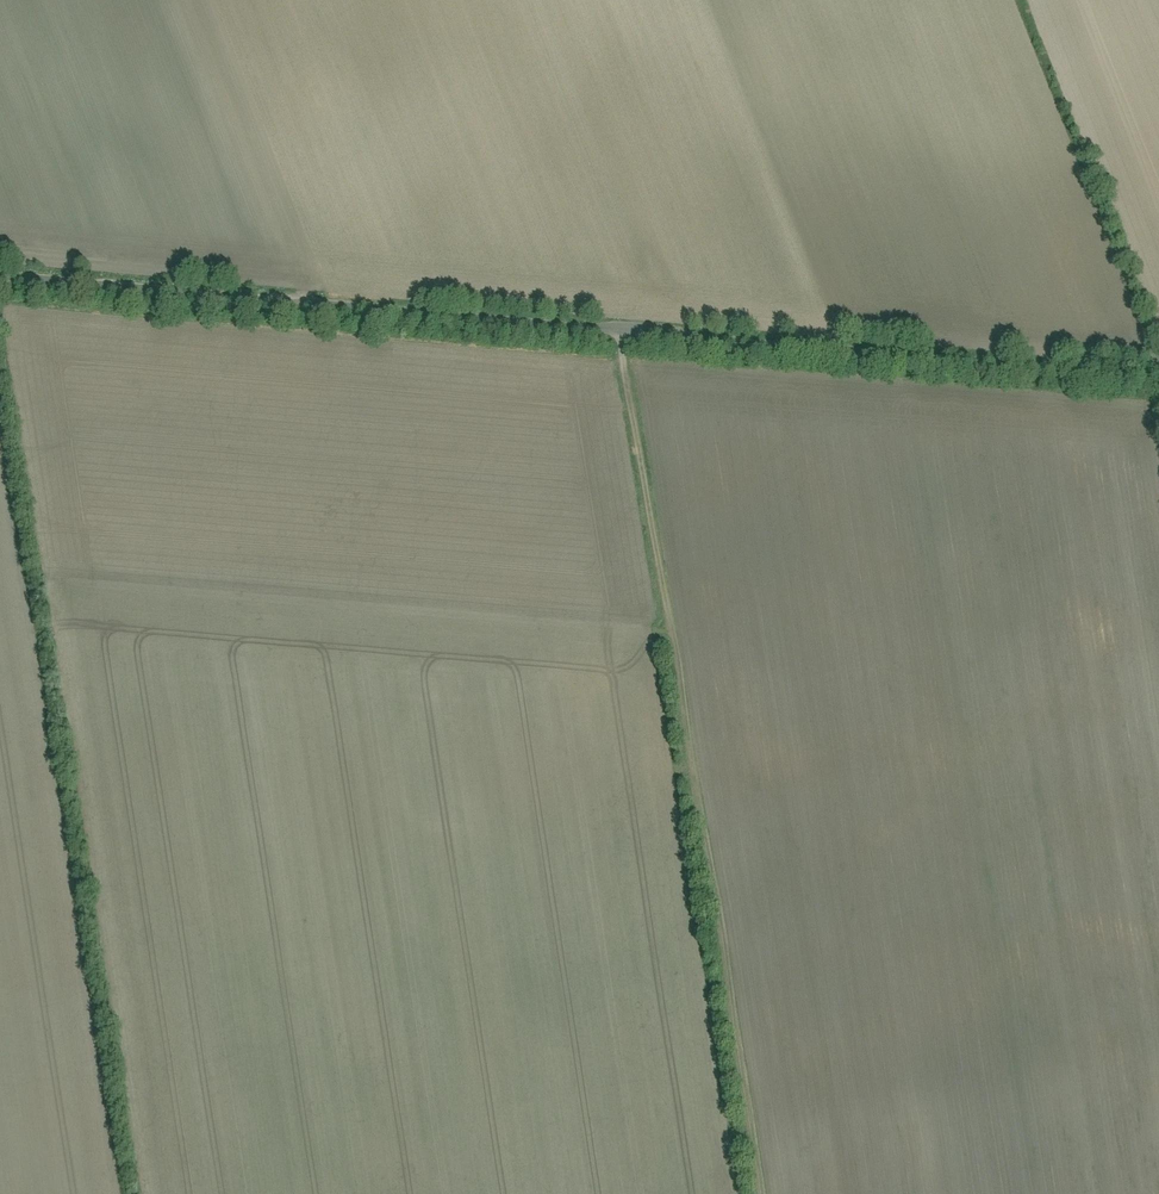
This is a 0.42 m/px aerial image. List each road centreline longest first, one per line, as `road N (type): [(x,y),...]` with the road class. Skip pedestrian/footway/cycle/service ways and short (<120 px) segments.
road 1 (unclassified): [(1158,374),(0,272)]
road 2 (track): [(628,325),(622,365),(762,1193)]

